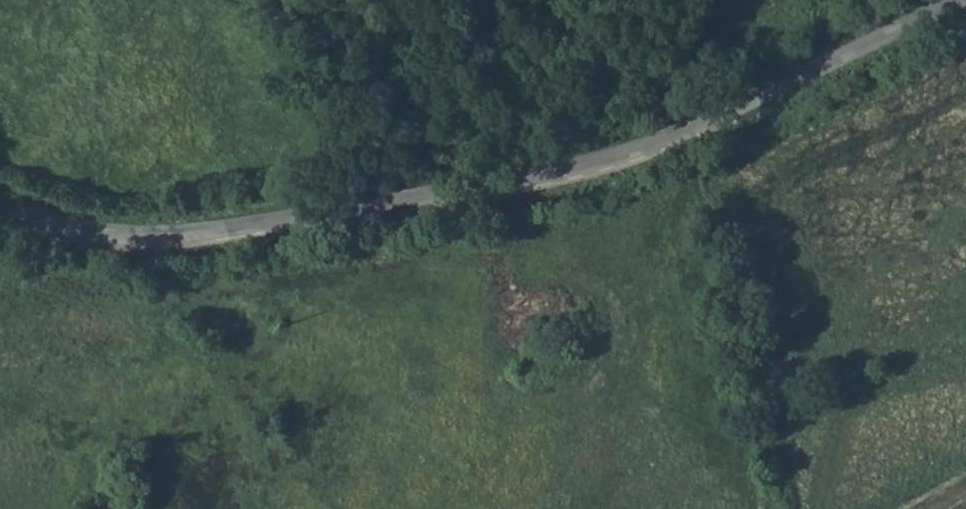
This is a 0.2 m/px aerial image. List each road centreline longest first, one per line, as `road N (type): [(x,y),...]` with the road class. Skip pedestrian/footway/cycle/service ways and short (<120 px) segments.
road 1 (unclassified): [(0,206),(113,237),(213,232),(570,171),(965,2)]

